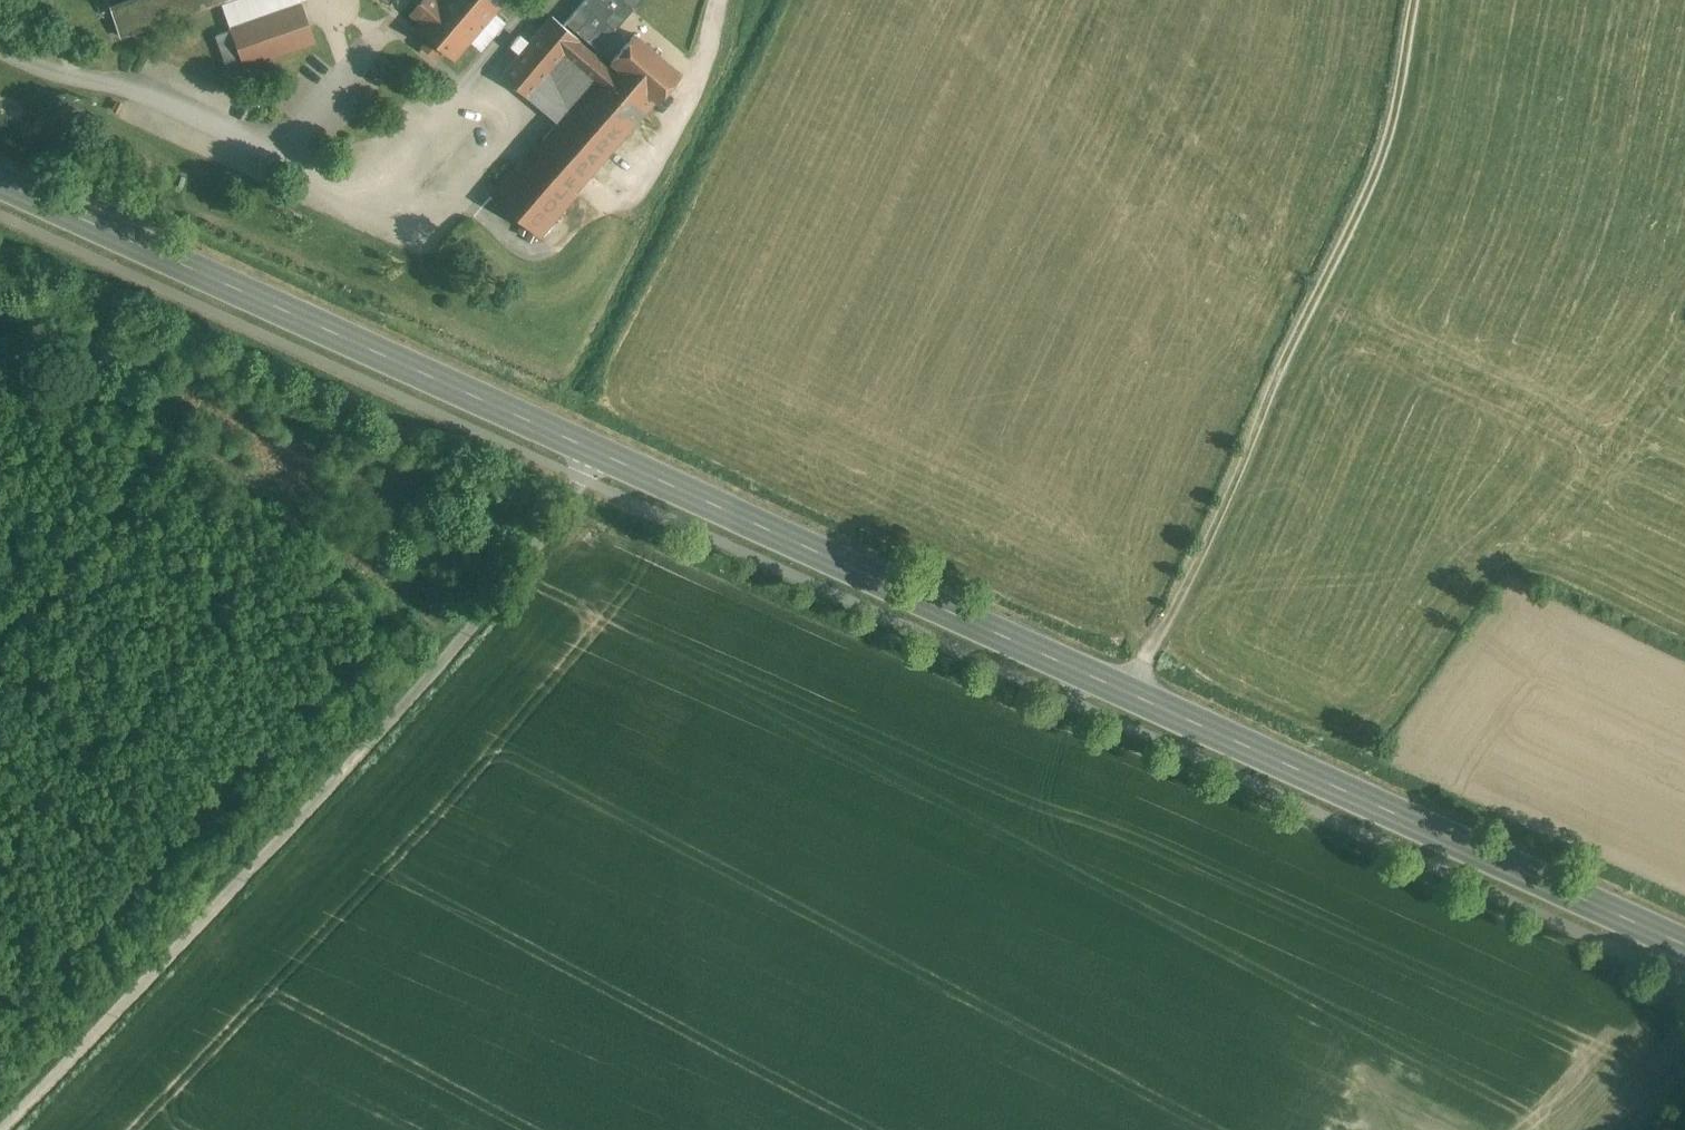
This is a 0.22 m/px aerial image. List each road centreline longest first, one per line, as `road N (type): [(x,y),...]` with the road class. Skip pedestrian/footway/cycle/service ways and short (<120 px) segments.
road 1 (primary): [(615,459),(1684,948)]
road 2 (unclassified): [(615,459),(174,953),(4,1129)]
road 3 (primary): [(0,181),(615,459)]

